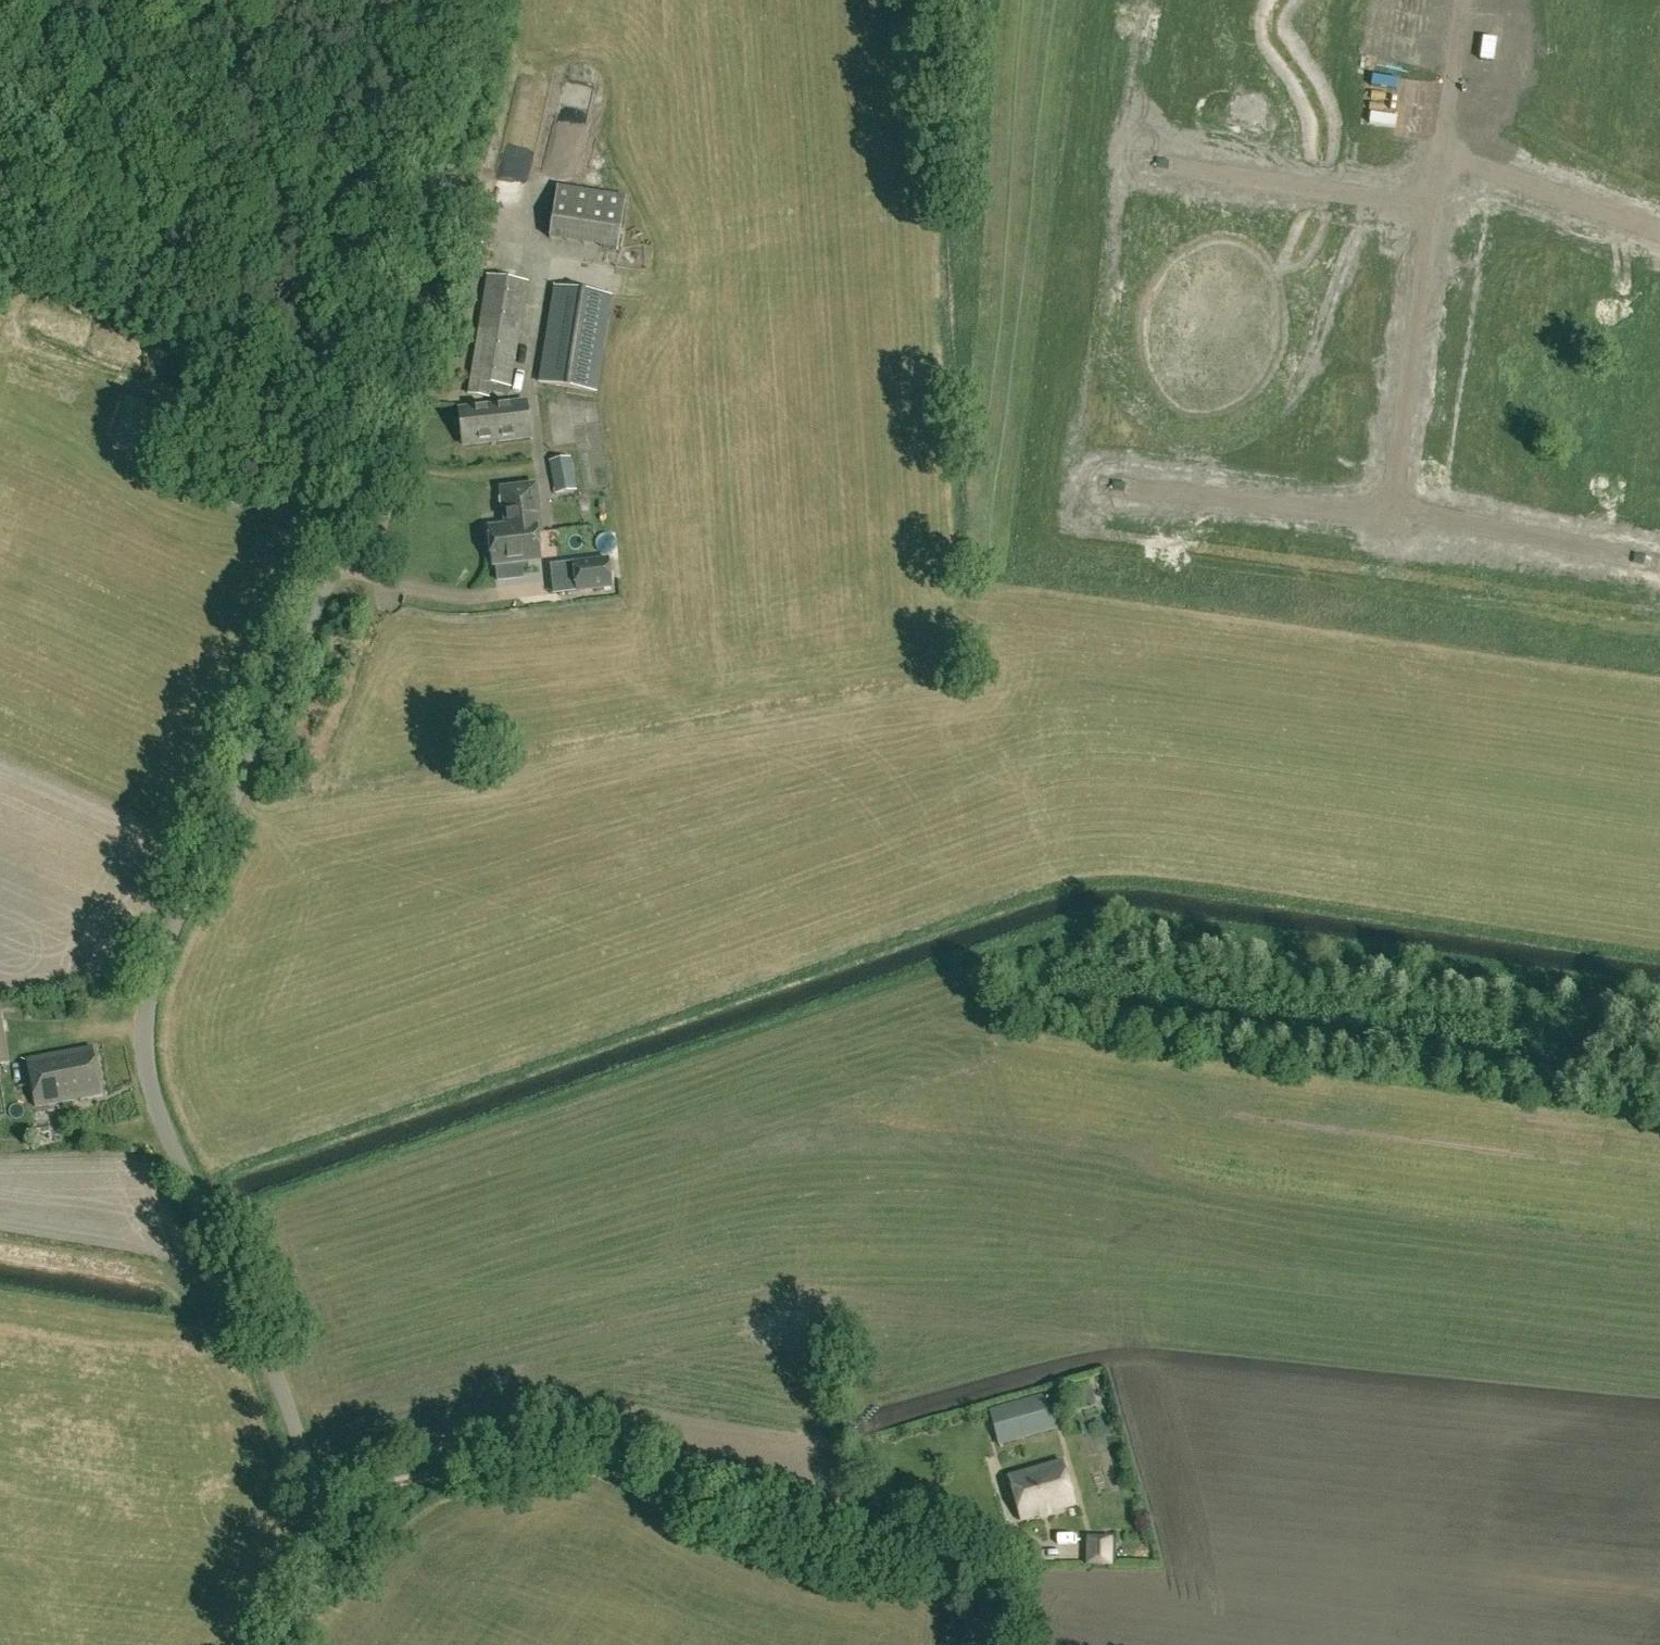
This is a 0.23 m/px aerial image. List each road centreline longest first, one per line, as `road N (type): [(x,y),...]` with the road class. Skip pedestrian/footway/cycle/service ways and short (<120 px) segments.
road 1 (unclassified): [(267,1644),(316,1581),(322,1501),(153,1088),(147,1037),(154,988),(172,933),(285,714),(390,466),(505,0)]

